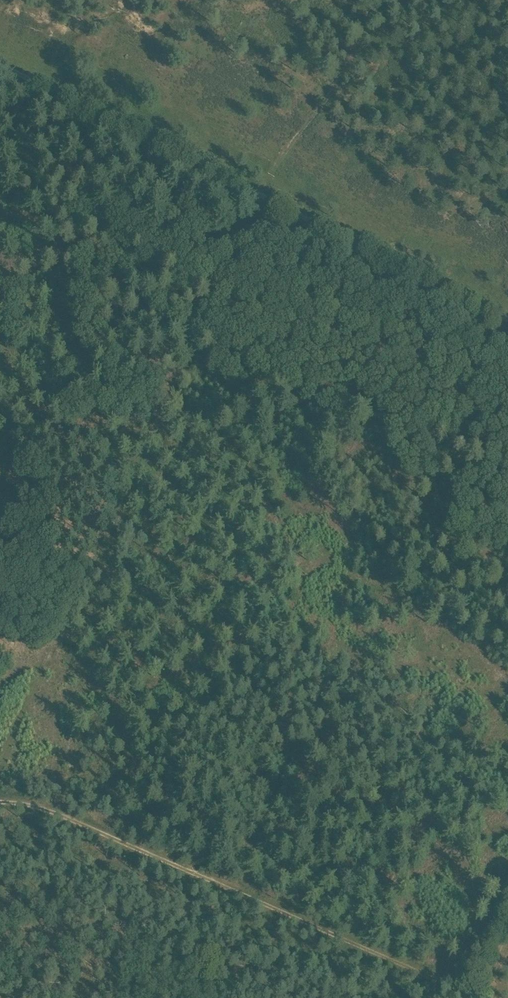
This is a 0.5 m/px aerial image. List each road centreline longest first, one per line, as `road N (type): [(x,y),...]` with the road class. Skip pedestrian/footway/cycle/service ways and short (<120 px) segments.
road 1 (track): [(0,64),(507,320)]
road 2 (track): [(0,802),(61,816),(471,997)]

